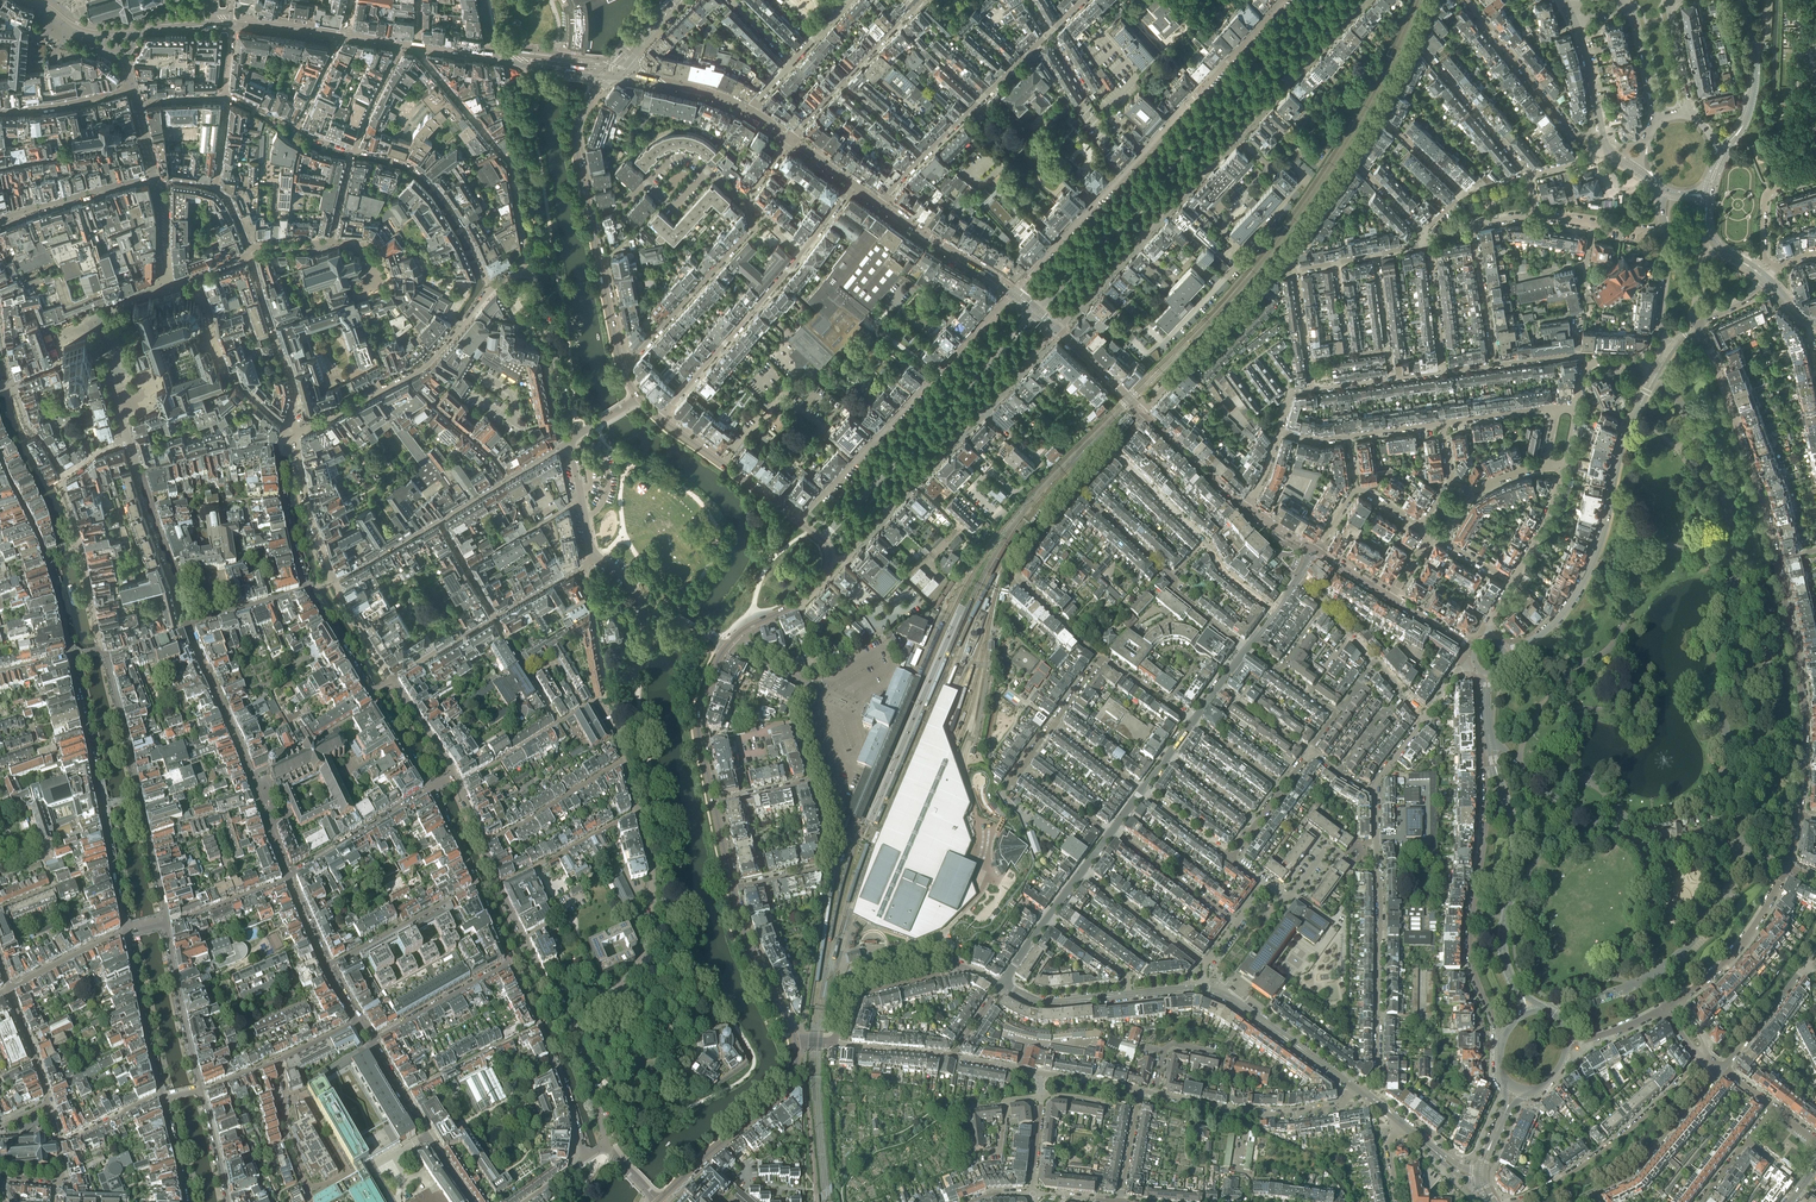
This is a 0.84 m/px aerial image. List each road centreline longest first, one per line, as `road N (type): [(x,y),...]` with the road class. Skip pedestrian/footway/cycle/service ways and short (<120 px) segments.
road 1 (tertiary): [(1064,324),(1365,0)]
road 2 (unclassified): [(1043,303),(1325,0)]
road 3 (tertiary): [(1285,0),(1018,286)]
road 4 (tertiary): [(1006,299),(799,522)]
road 5 (unclassified): [(822,539),(1027,320)]
road 6 (residential): [(1641,400),(1586,575),(1544,633),(1505,651)]
road 7 (residential): [(1494,764),(1471,953),(1502,1039)]
road 8 (residential): [(1798,816),(1806,721),(1777,558)]
road 9 (residential): [(1377,838),(1378,1072),(1362,1092)]
road 10 (unclassified): [(103,652),(80,543),(44,555),(71,657)]
road 11 (residential): [(522,268),(512,164),(419,46)]
road 12 (residential): [(489,292),(417,371),(301,433),(291,430)]
road 13 (residential): [(1777,558),(1716,362),(1693,327)]
road 14 (residential): [(1702,1055),(1615,1141),(1510,1201)]
road 15 (residential): [(306,588),(430,790)]
road 16 (residential): [(1246,648),(1179,595),(1175,580),(1081,491)]
road 17 (residential): [(621,365),(752,228),(748,202)]
road 18 (residential): [(800,255),(660,418)]
road 19 (residential): [(1154,1094),(1294,1114),(1341,1106),(1354,1087)]
road 20 (residential): [(489,292),(472,245),(427,178),(392,156),(354,150)]
road 21 (residential): [(128,437),(89,318),(165,286)]
road 22 (residential): [(1281,258),(1142,410)]
road 23 (residential): [(1495,365),(1474,227),(1536,214)]
road 24 (residential): [(638,811),(650,862),(650,943),(612,996)]
road 25 (residential): [(1587,155),(1466,0)]
road 26 (residential): [(191,276),(231,375),(291,430)]
road 27 (residential): [(419,46),(601,77)]
road 28 (residential): [(1592,1195),(1634,1174),(1722,1069)]
road 29 (unclassified): [(1670,1005),(1728,960),(1787,867)]
road 30 (tertiary): [(1203,988),(1224,994),(1354,1087)]
road 31 (residential): [(733,888),(819,870),(829,832),(813,781)]
road 32 (unclassified): [(13,382),(29,425),(65,474),(128,437)]
road 33 (tertiary): [(848,999),(861,972),(922,956),(1001,985)]
road 34 (residential): [(1528,176),(1415,42)]
road 35 (tertiary): [(799,522),(660,418)]
road 36 (residential): [(574,429),(540,291),(522,268)]
road 37 (residential): [(202,1090),(166,924)]
road 38 (residential): [(126,933),(162,1096)]
road 39 (tertiary): [(795,1042),(733,888)]
road 40 (tertiary): [(713,803),(698,721),(728,644)]
road 41 (residential): [(430,790),(290,879)]
road 42 (residential): [(482,843),(625,761)]
road 43 (residential): [(511,961),(370,1041)]
road 44 (residential): [(0,221),(155,177)]
road 45 (residential): [(188,627),(139,474)]
road 46 (residential): [(250,775),(188,627)]
road 47 (residential): [(1724,152),(1754,86),(1743,0)]
road 48 (residential): [(498,885),(638,811)]
road 49 (residential): [(1113,828),(1236,923)]
road 50 (residential): [(1081,872),(1206,963)]
road 51 (residential): [(332,579),(291,430)]
road 52 (tertiary): [(621,365),(590,214)]
road 53 (residential): [(539,1024),(403,1096)]
road 54 (tertiary): [(1516,845),(1503,946),(1522,994)]
road 55 (residential): [(440,520),(570,440)]
road 56 (residential): [(71,657),(101,805)]
road 57 (residential): [(139,798),(103,652)]
road 58 (residential): [(276,441),(306,588)]
road 59 (residential): [(146,140),(0,168)]
road 60 (residential): [(46,1107),(63,1142),(162,1096)]
road 61 (residential): [(880,203),(1003,283)]
road 62 (residential): [(139,474),(276,441)]
road 63 (residential): [(539,1024),(585,1157)]
road 64 (residential): [(293,386),(249,255)]
road 65 (unclassified): [(133,88),(0,112)]
road 66 (residential): [(1576,19),(1608,150)]
road 67 (tertiary): [(728,644),(801,599),(830,560)]
road 68 (residential): [(326,966),(444,902)]
road 69 (residential): [(1777,270),(1764,254),(1765,196),(1815,174)]
road 70 (tertiary): [(1147,416),(1244,507)]
road 71 (tertiary): [(721,1144),(785,1090),(795,1042)]
road 72 (residential): [(1722,1069),(1805,966)]
road 73 (residential): [(1536,214),(1667,232)]
road 74 (tertiary): [(1001,985),(1041,1003),(1129,995)]
road 75 (residential): [(166,924),(290,879)]
road 76 (residential): [(1429,242),(1442,372)]
road 77 (residential): [(1207,544),(1113,454)]
road 78 (residential): [(9,988),(126,933)]
road 79 (residential): [(166,924),(139,798)]
road 80 (residential): [(472,1201),(403,1096)]
road 81 (residential): [(1650,975),(1700,932),(1730,881)]
road 82 (residential): [(9,988),(46,1107)]
road 83 (residential): [(494,616),(559,722)]
road 84 (unclassified): [(306,588),(188,627)]
road 85 (residential): [(1510,581),(1563,469)]
road 86 (residential): [(555,995),(498,885)]
road 87 (residential): [(1281,258),(1352,157)]
road 88 (residential): [(332,579),(440,520)]
road 89 (residential): [(1013,575),(1102,658)]
road 90 (unclassified): [(570,440),(595,558)]
road 91 (residential): [(494,616),(393,680)]
road 92 (residential): [(1667,232),(1661,330),(1672,348)]

